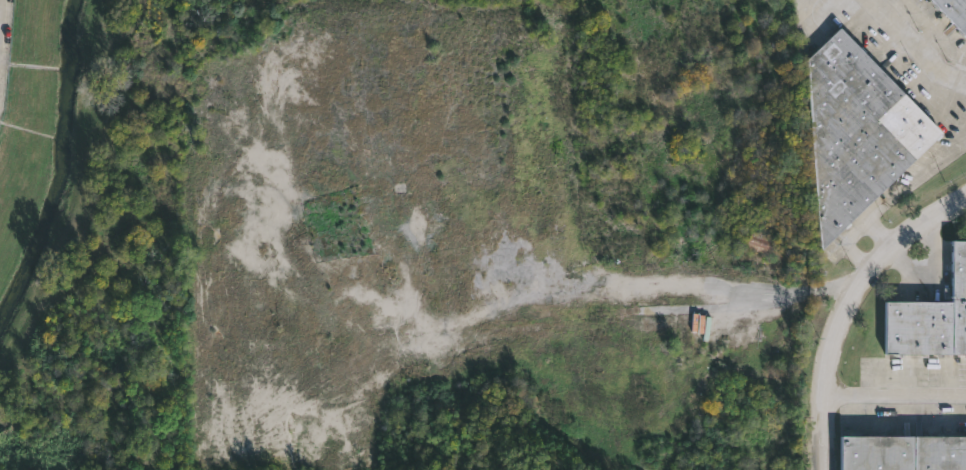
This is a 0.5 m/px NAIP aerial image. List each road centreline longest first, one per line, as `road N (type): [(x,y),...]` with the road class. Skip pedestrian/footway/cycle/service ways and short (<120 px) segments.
road 1 (residential): [(824,469),(831,355),(856,294),(894,246),(965,197)]
road 2 (residential): [(826,395),(965,395)]

